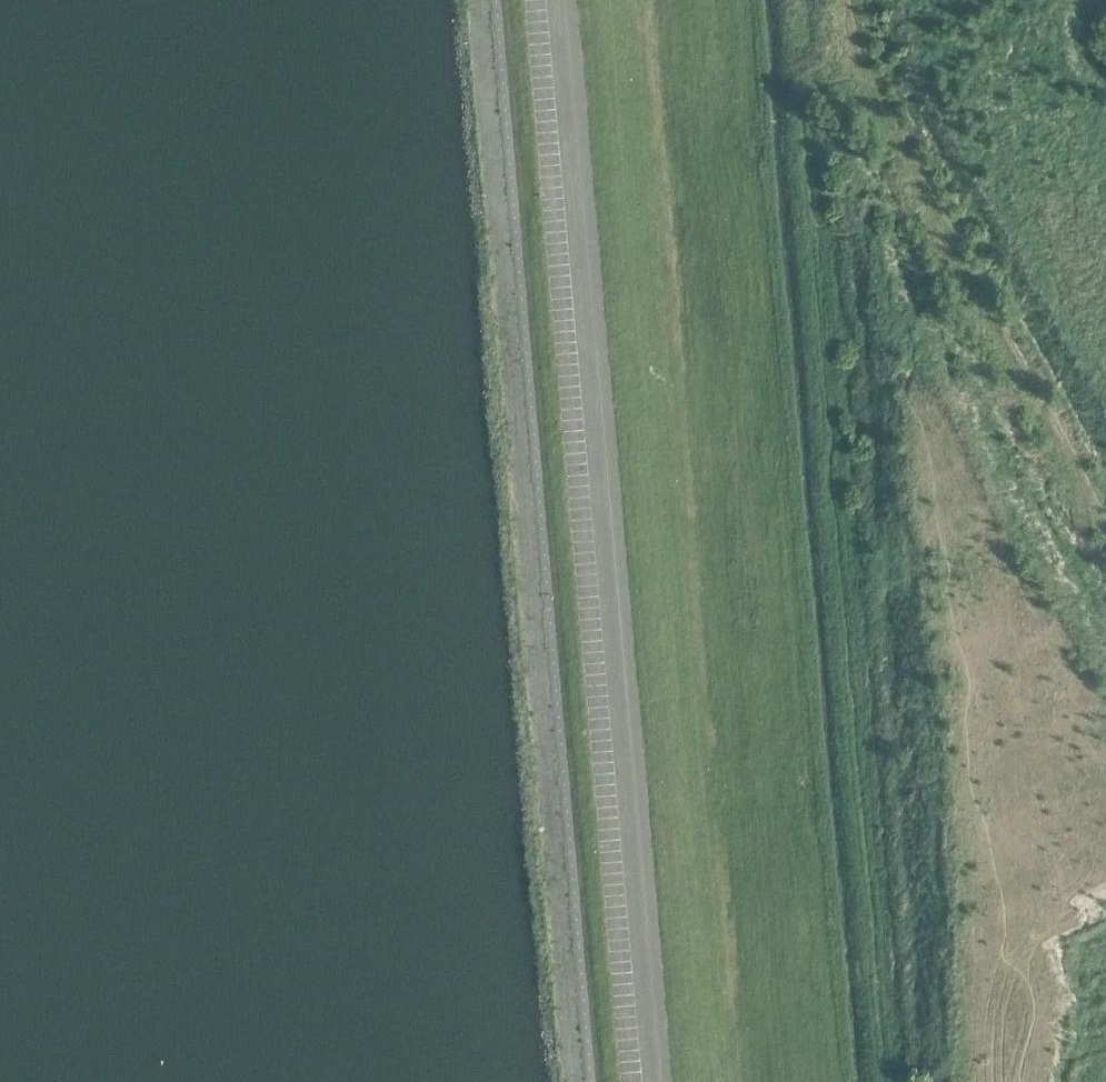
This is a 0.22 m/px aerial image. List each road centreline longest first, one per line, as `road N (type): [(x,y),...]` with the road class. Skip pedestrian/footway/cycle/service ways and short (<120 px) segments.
road 1 (track): [(847,0),(859,67),(1105,520)]

